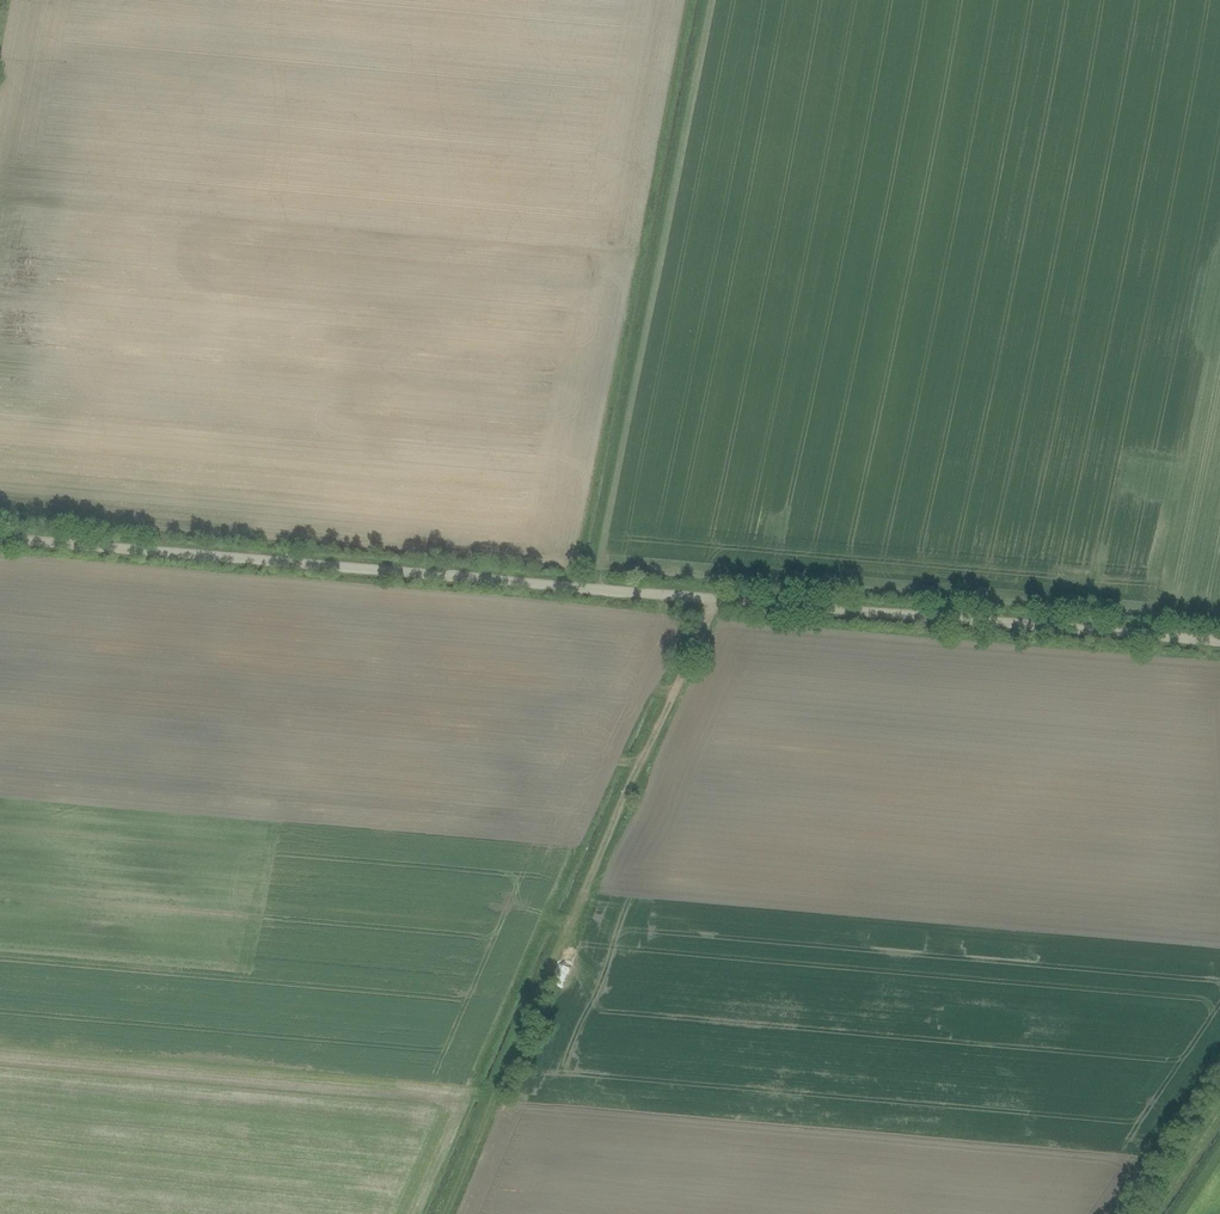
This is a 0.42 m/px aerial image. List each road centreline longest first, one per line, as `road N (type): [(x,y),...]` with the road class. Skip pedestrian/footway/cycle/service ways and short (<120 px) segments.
road 1 (track): [(0,536),(1219,643)]
road 2 (track): [(723,596),(456,1213)]
road 3 (track): [(1219,1099),(1145,1213)]

